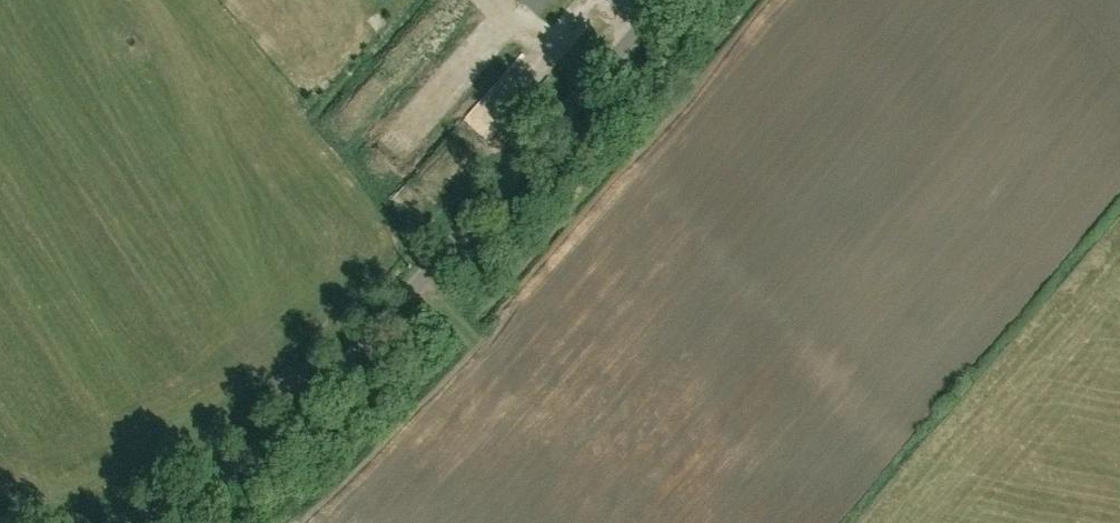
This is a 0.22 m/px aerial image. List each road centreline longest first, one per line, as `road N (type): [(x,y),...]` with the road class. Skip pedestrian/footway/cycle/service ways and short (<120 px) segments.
road 1 (unclassified): [(148,522),(231,486),(315,422),(687,0)]

